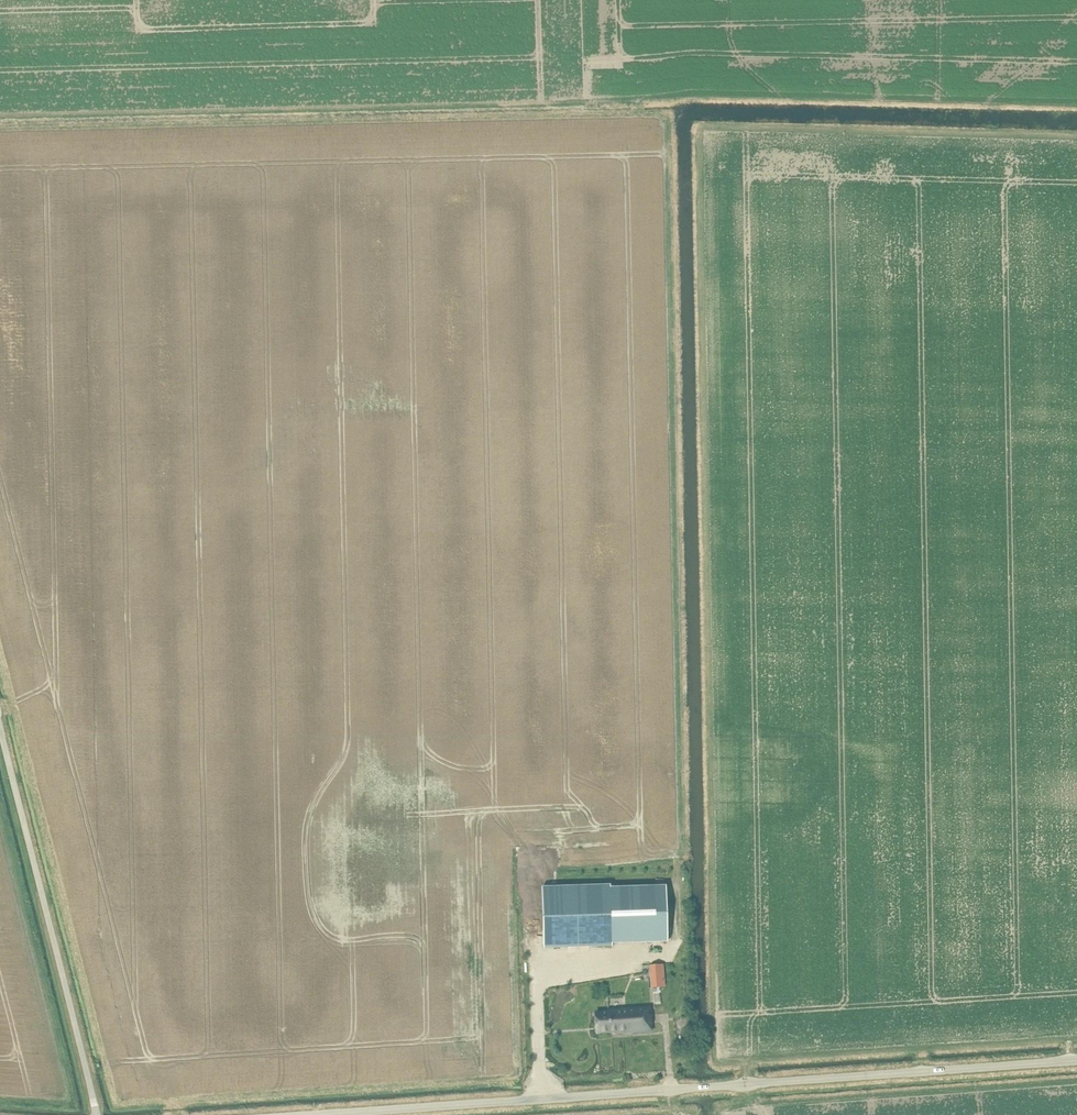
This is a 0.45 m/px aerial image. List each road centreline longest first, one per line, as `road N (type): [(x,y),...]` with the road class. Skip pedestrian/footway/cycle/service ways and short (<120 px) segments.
road 1 (unclassified): [(286,1114),(1076,1059)]
road 2 (unclassified): [(100,1114),(0,728)]

